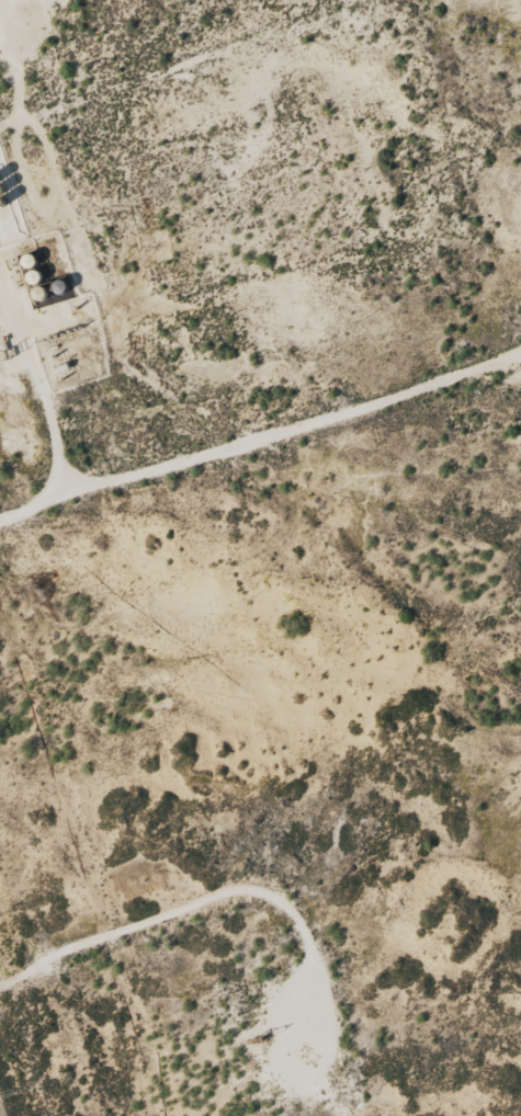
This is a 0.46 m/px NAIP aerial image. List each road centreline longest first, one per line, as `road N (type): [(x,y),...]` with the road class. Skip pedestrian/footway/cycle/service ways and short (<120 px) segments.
road 1 (track): [(0,988),(308,897),(457,644),(520,632)]
road 2 (track): [(520,381),(0,539)]
road 3 (track): [(0,264),(78,522)]
road 4 (track): [(250,0),(0,97)]

